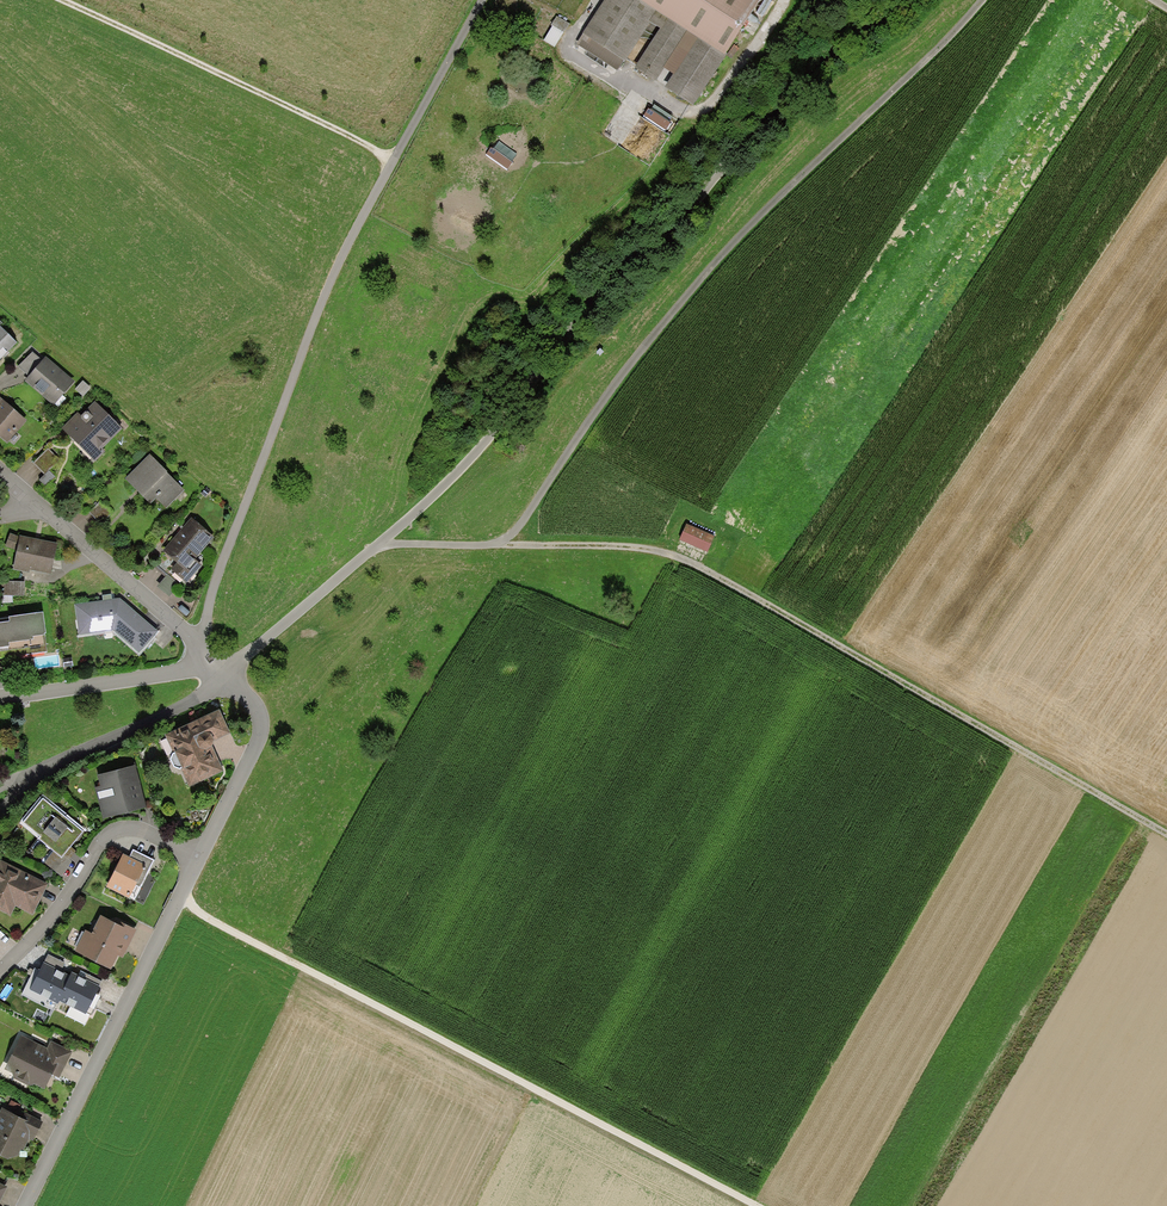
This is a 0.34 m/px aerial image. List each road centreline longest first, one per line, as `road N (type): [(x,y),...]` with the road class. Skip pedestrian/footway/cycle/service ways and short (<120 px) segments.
road 1 (unclassified): [(980,0),(707,270),(503,540),(380,542)]
road 2 (residential): [(380,542),(458,474),(574,324),(837,47),(904,0)]
road 3 (track): [(503,540),(515,548),(639,547),(707,573),(1166,836)]
road 4 (unclassified): [(199,649),(322,312),(485,0)]
road 5 (track): [(745,1205),(178,900)]
road 6 (residential): [(25,1205),(200,857)]
road 7 (track): [(71,0),(397,159)]
road 8 (residential): [(200,857),(140,829),(114,831),(58,910),(0,971)]
road 9 (residential): [(223,672),(188,670),(0,699)]
road 10 (residential): [(34,502),(199,649)]
road 11 (residential): [(200,857),(261,722),(223,672)]
road 12 (residential): [(41,771),(211,686),(223,672)]
road 13 (residential): [(223,672),(380,542)]

